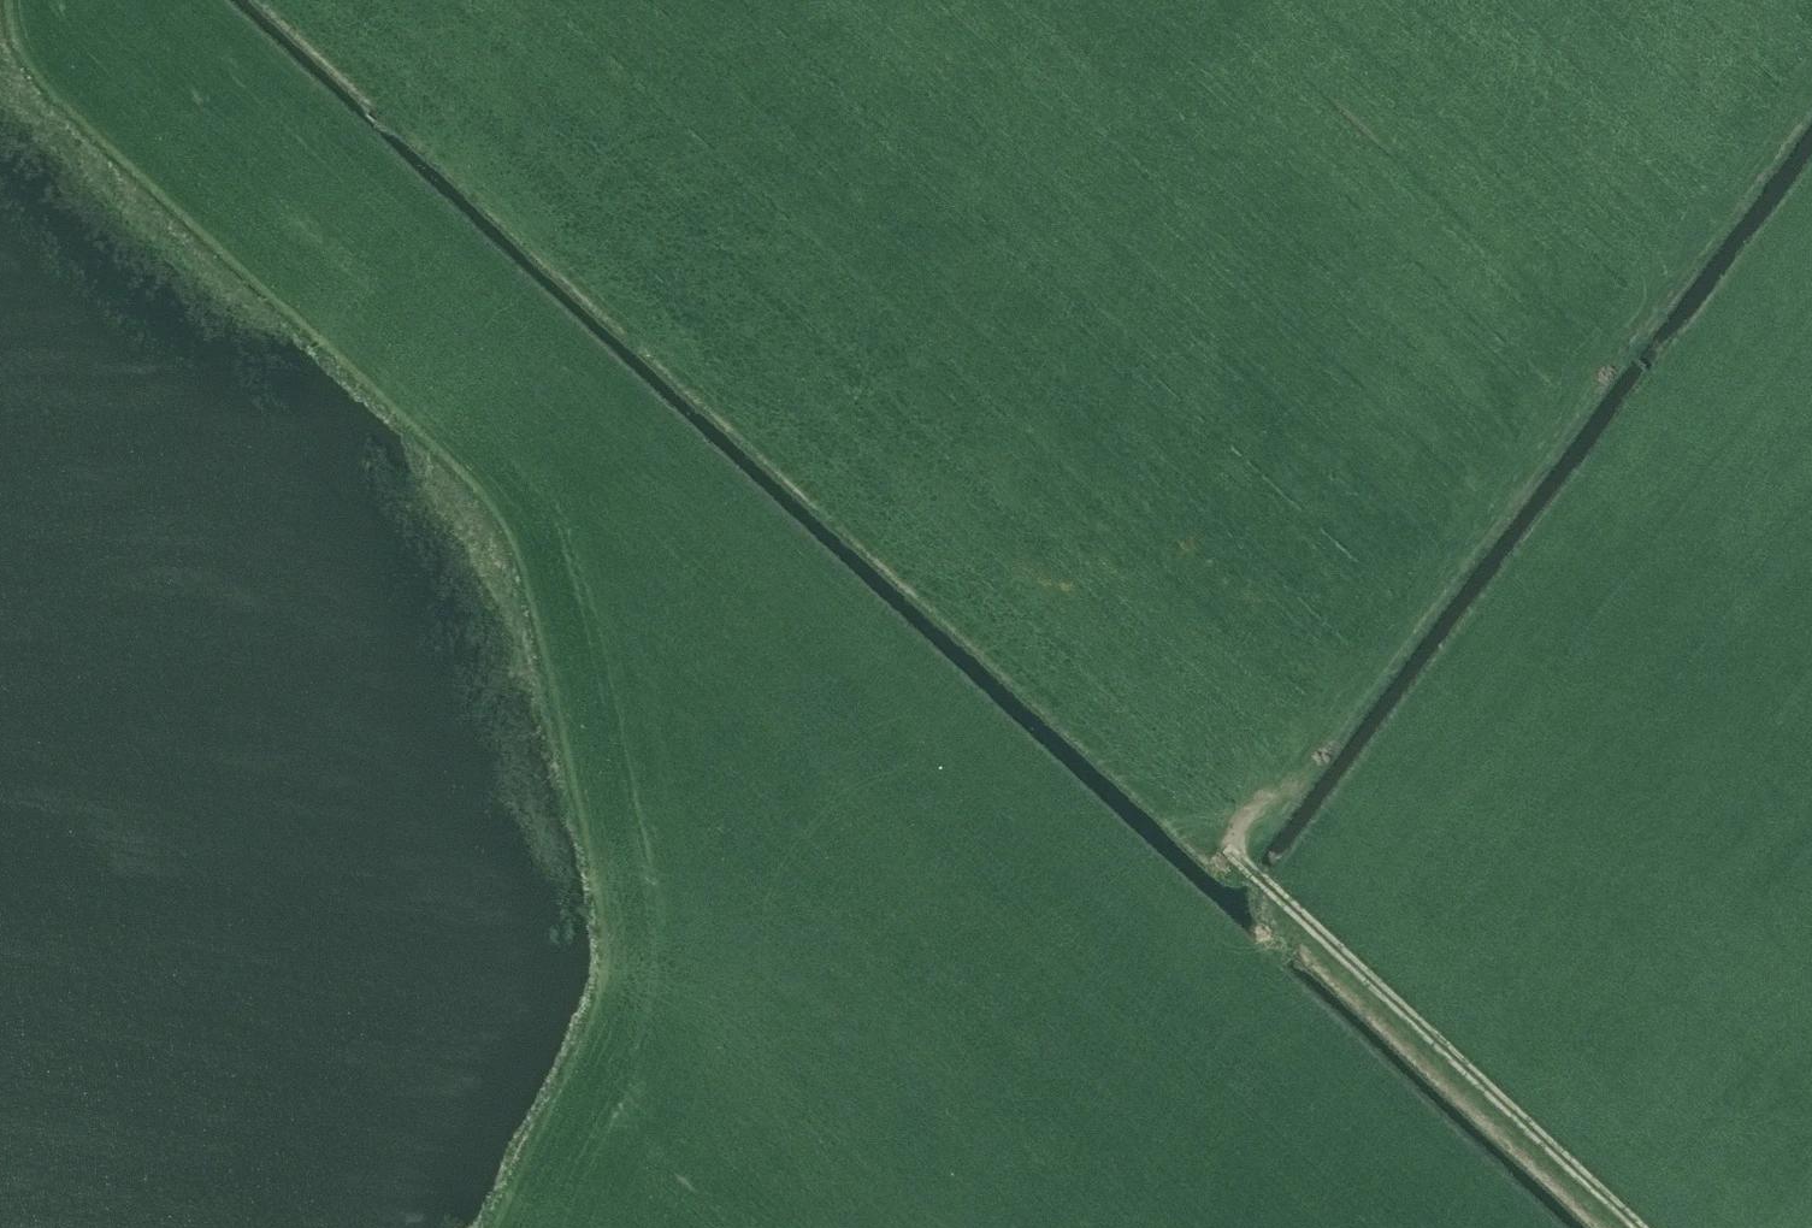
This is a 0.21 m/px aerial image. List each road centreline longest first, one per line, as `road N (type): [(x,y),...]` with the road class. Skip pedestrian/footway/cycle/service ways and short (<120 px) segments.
road 1 (track): [(1641,1227),(1231,854)]

